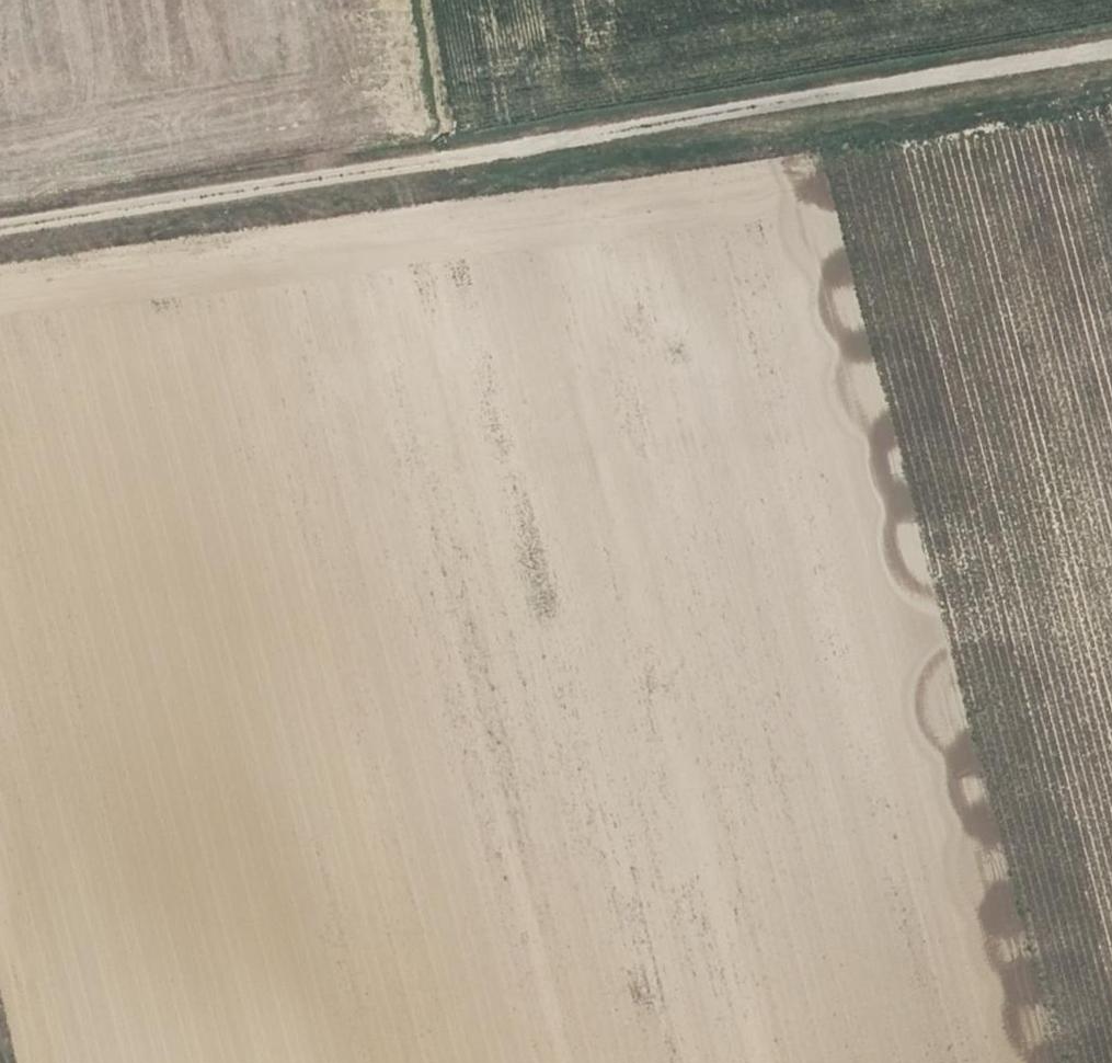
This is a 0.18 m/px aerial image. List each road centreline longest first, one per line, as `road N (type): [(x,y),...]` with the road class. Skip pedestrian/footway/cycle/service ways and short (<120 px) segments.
road 1 (track): [(0,234),(1111,47)]

